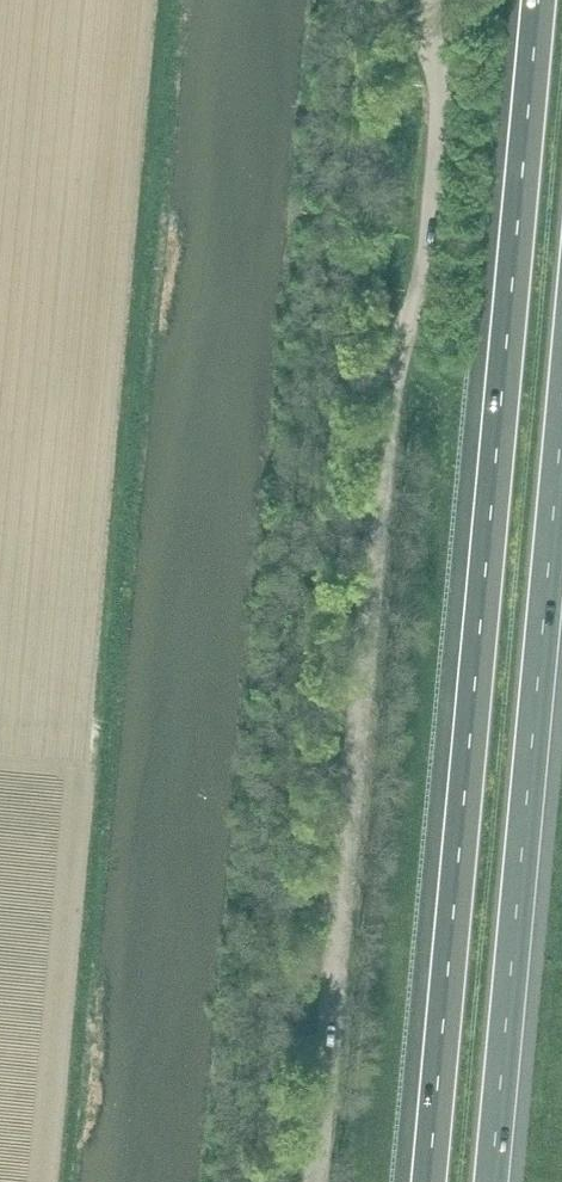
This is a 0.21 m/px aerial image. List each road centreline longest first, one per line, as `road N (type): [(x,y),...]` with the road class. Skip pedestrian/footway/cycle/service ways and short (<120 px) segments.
road 1 (unclassified): [(313,1181),(386,370),(428,283),(449,84),(429,0)]
road 2 (motorway): [(540,0),(430,1181)]
road 3 (motorway): [(492,1181),(561,435)]

